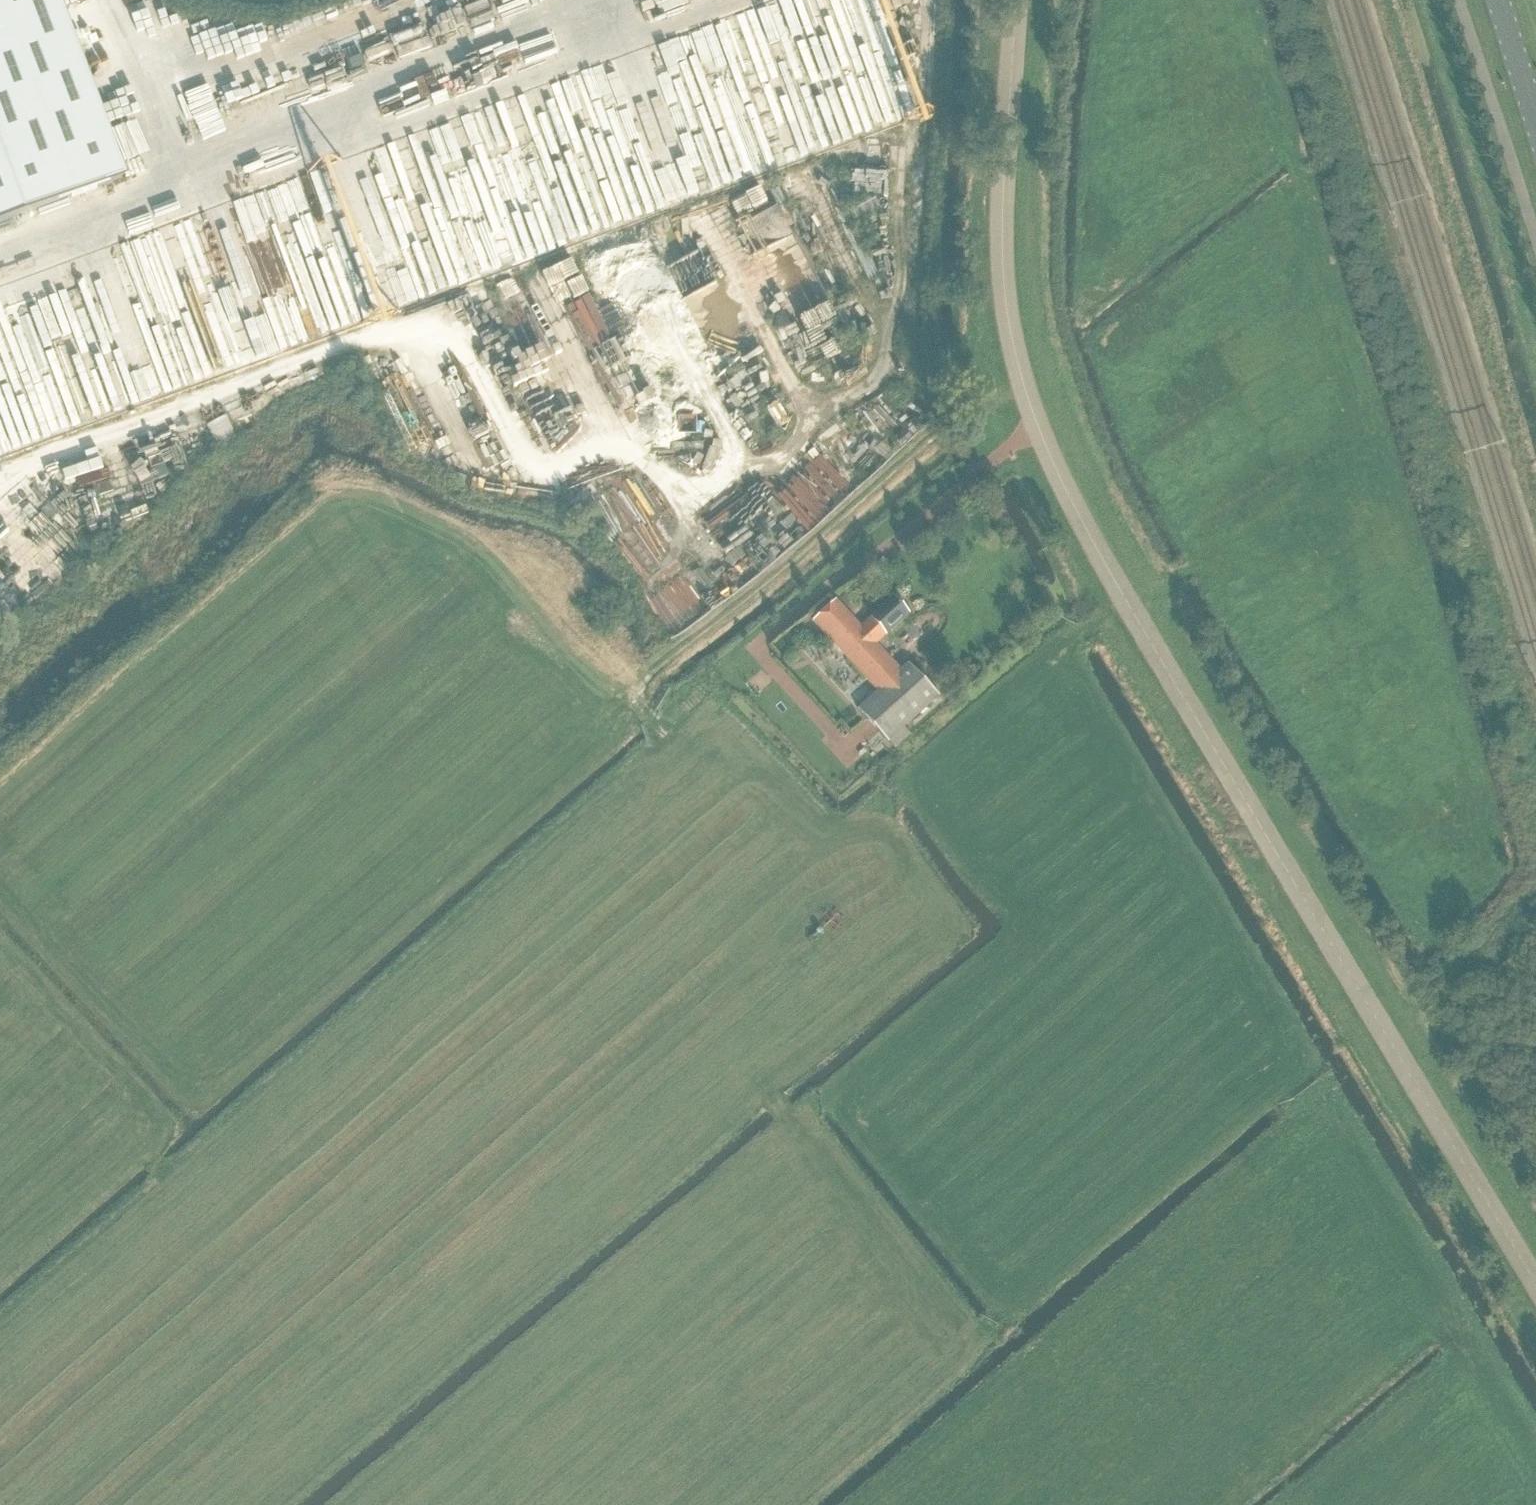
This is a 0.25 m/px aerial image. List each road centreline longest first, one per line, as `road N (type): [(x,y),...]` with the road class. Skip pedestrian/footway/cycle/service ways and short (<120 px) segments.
road 1 (unclassified): [(1535,1281),(1118,592),(1041,441),(1006,315),(1001,217),(1016,0)]
road 2 (tertiary): [(1535,133),(1496,0)]

